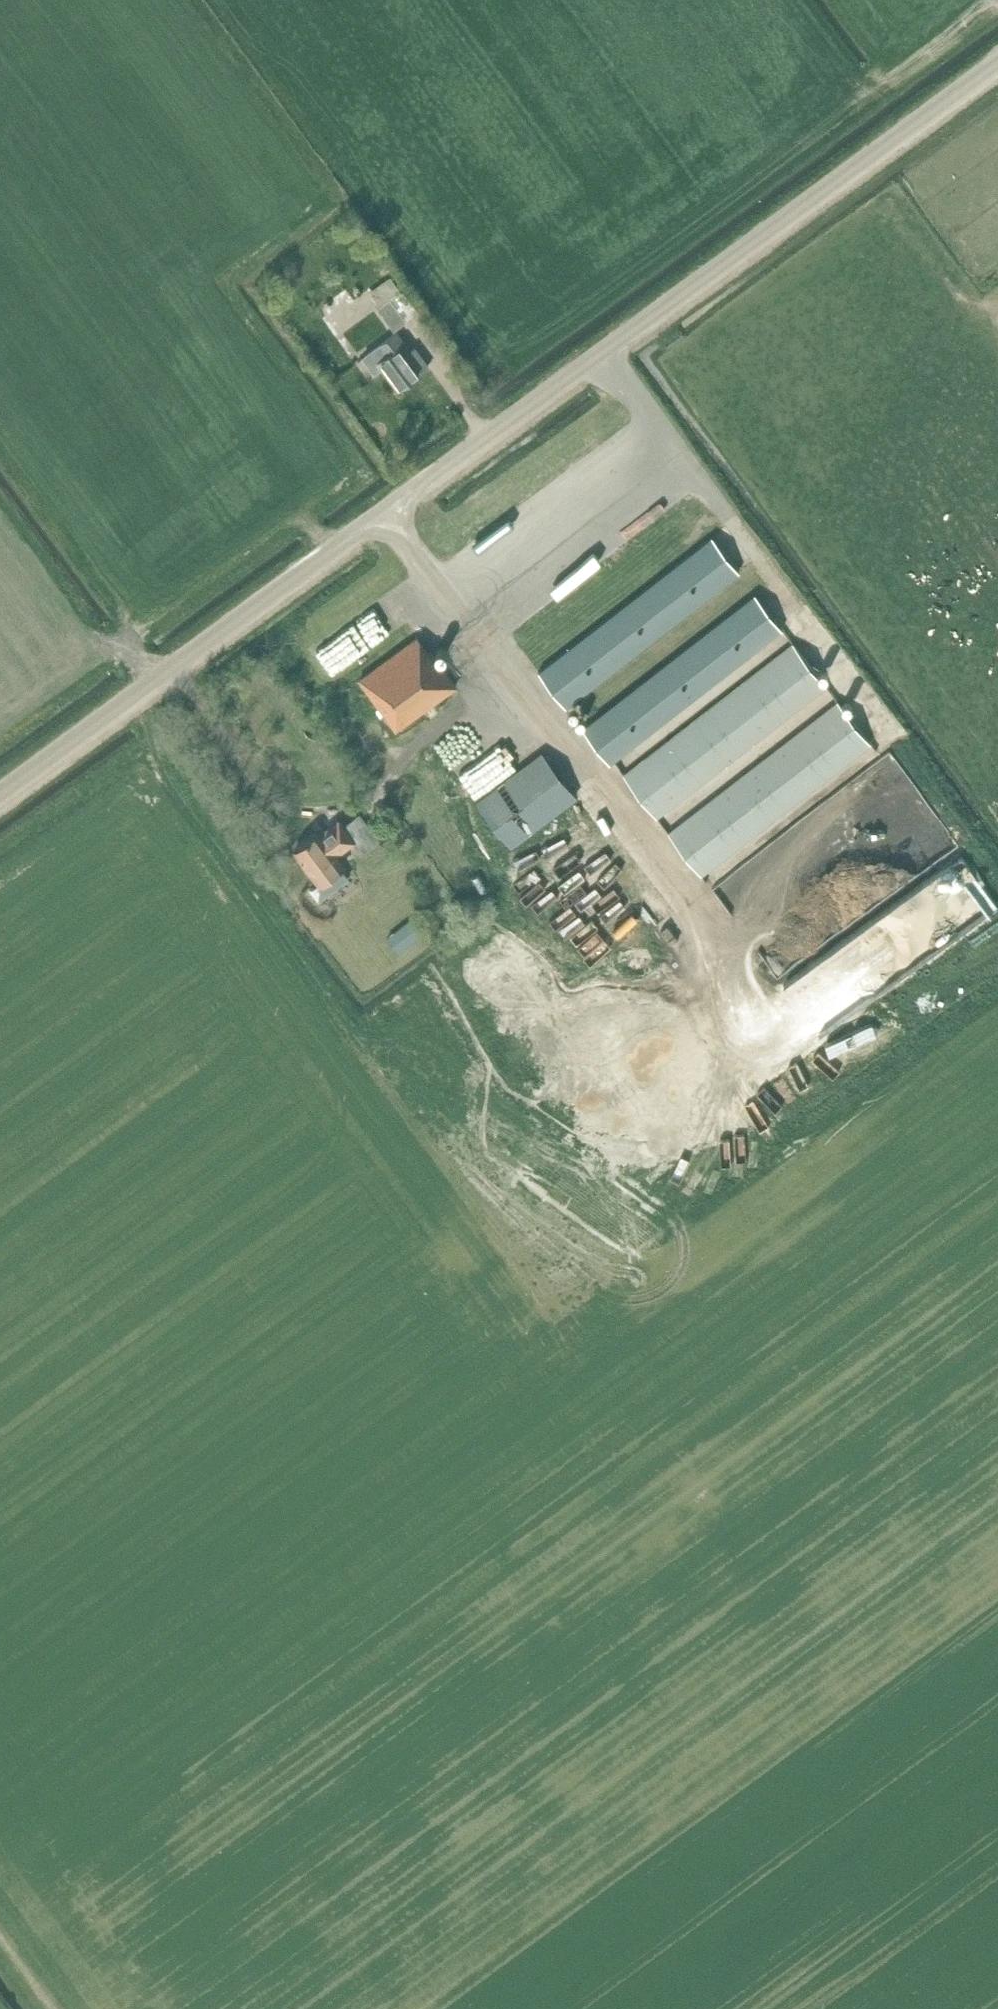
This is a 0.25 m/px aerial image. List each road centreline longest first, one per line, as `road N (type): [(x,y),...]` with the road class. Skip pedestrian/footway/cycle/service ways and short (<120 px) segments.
road 1 (unclassified): [(0,794),(997,62)]

